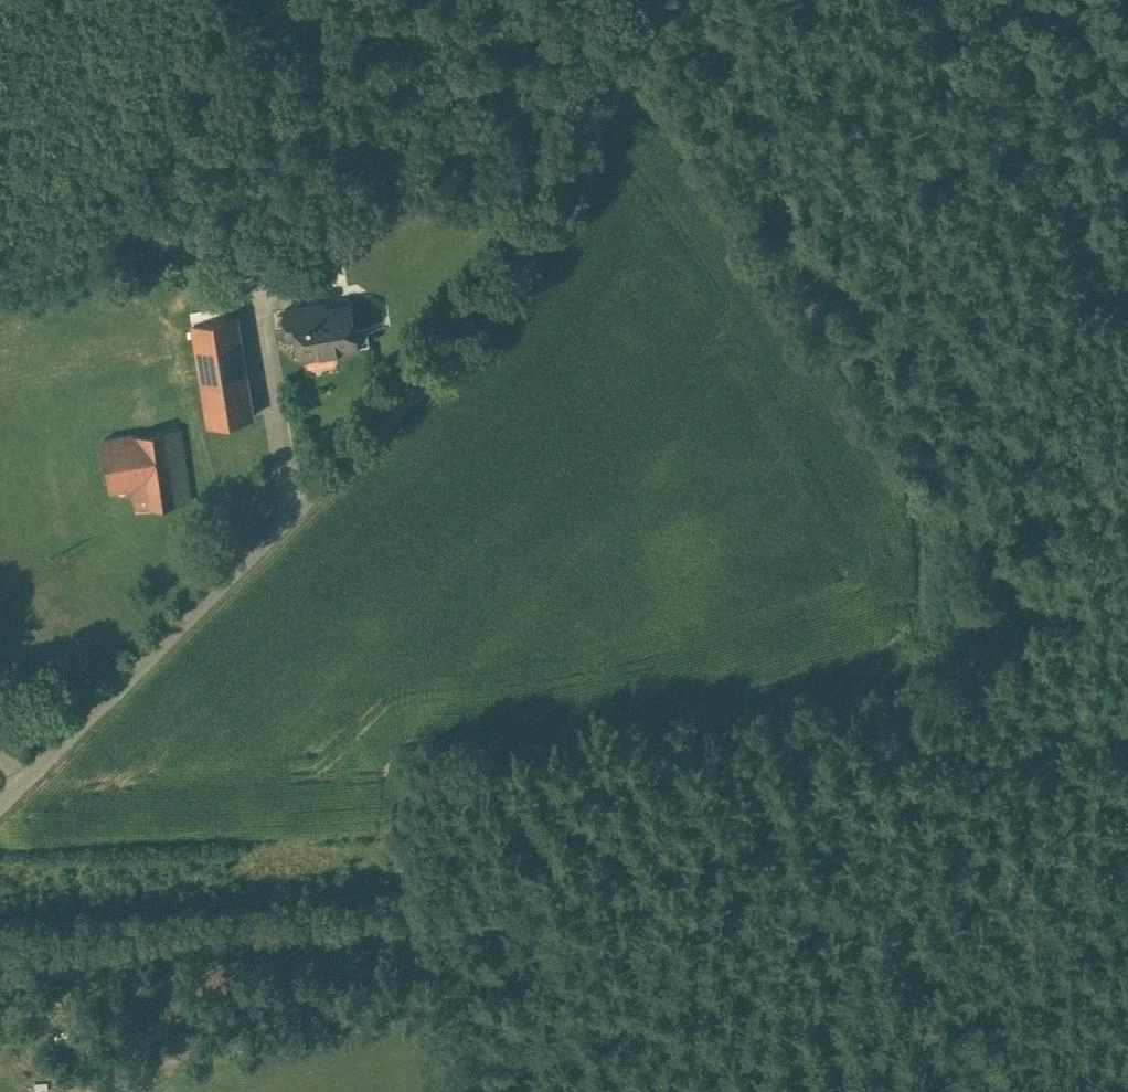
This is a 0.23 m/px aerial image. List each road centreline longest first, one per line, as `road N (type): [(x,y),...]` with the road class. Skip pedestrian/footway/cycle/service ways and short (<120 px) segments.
road 1 (unclassified): [(659,0),(581,166),(452,354),(0,804)]

